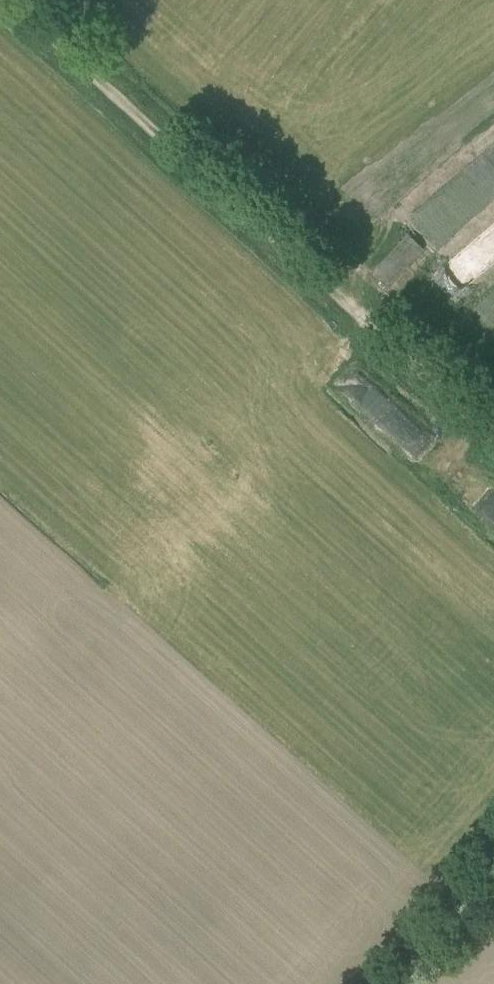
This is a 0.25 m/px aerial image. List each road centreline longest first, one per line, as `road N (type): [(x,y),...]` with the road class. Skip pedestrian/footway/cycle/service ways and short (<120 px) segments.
road 1 (track): [(493,437),(16,0)]
road 2 (unclassified): [(409,983),(493,886)]

